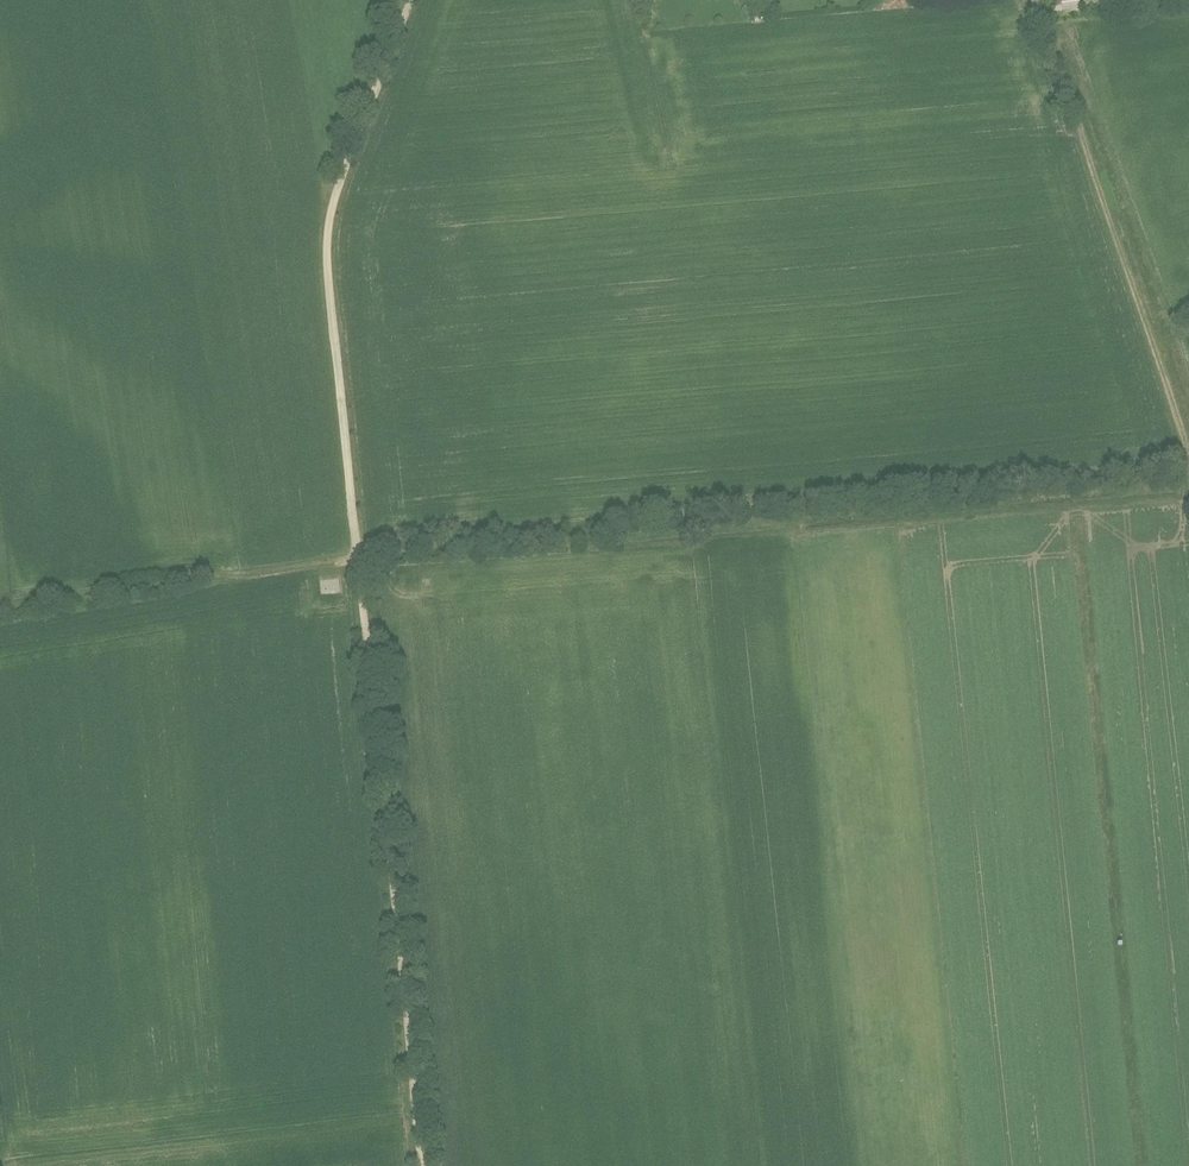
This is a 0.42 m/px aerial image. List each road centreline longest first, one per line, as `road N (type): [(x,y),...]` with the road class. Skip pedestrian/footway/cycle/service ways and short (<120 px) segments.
road 1 (track): [(410,0),(331,221),(327,265),(423,1165)]
road 2 (track): [(1188,475),(364,563)]
road 3 (track): [(1040,20),(1188,456)]

